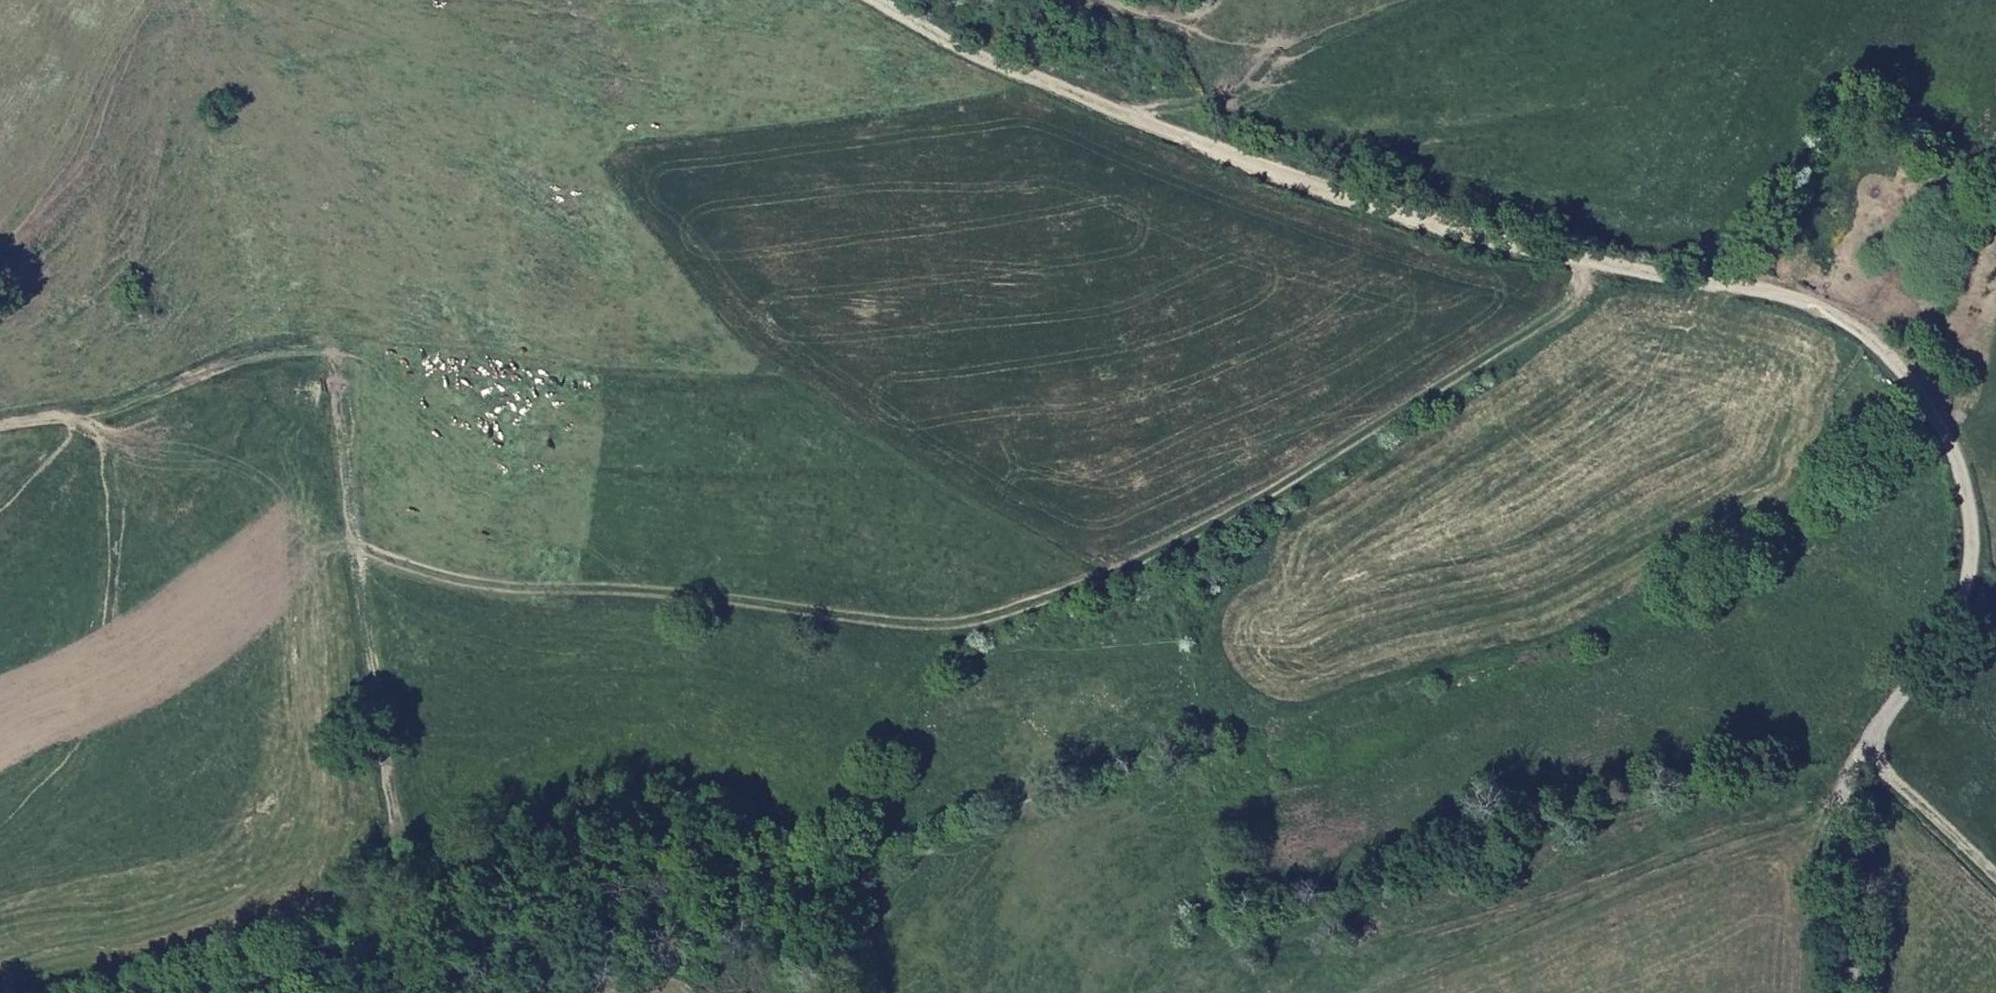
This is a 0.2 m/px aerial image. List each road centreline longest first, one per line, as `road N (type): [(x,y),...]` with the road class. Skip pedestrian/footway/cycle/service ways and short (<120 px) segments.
road 1 (track): [(1995,872),(1882,770),(1870,751),(1972,567),(1966,491),(1943,427),(1887,353),(1790,301),(1440,231),(871,0)]
road 2 (track): [(1870,751),(1841,894),(1837,992)]

